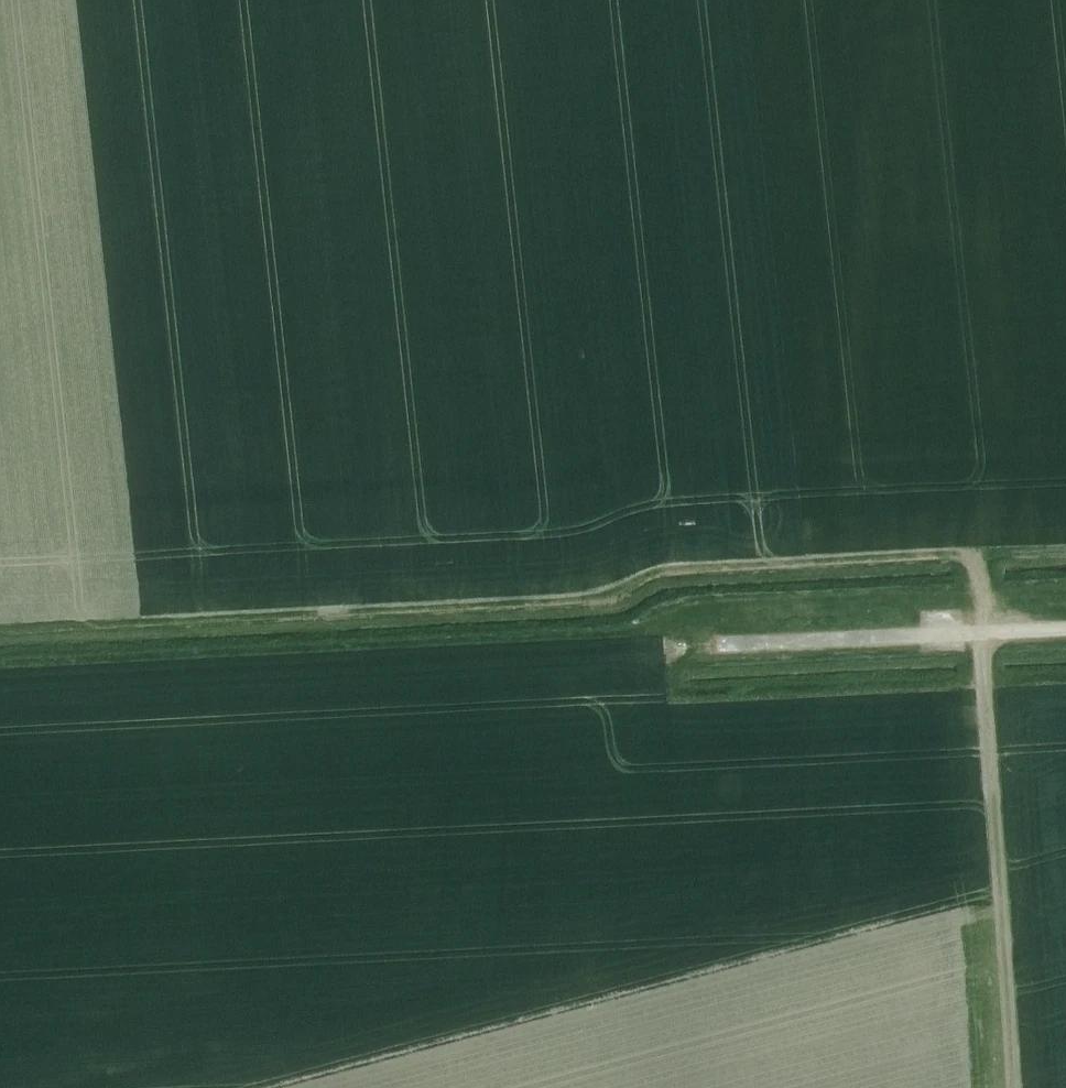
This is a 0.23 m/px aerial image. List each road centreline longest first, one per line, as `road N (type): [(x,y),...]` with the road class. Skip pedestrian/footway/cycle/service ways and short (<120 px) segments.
road 1 (unclassified): [(720,644),(1065,628)]

